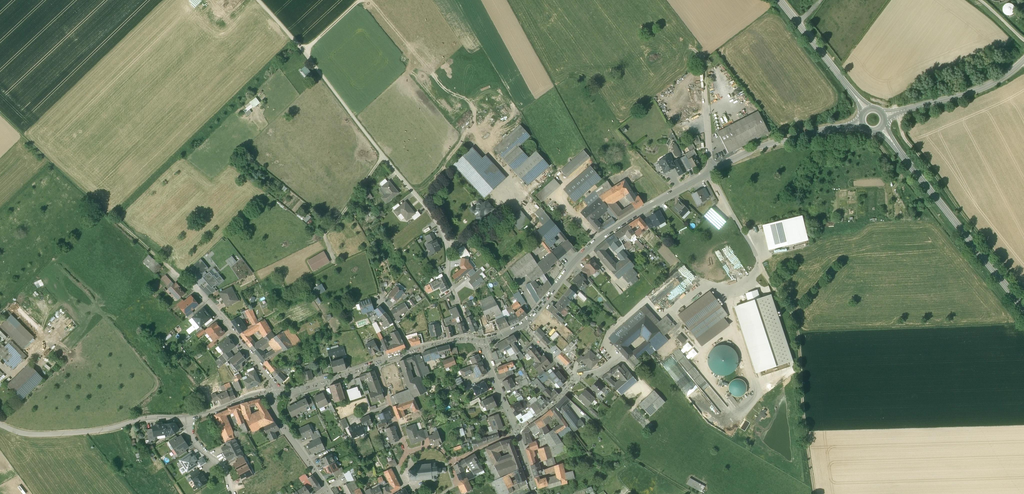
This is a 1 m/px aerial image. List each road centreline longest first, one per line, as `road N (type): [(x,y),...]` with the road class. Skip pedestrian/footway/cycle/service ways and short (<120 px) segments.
road 1 (tertiary): [(861,125),(815,131),(706,173),(587,248),(524,325)]
road 2 (track): [(1023,329),(877,144),(822,130)]
road 3 (track): [(763,269),(798,326),(815,493)]
road 4 (secondary): [(1023,309),(881,128)]
road 5 (track): [(902,112),(904,137),(1023,286)]
road 6 (residential): [(472,340),(439,223),(382,155)]
road 7 (track): [(0,114),(149,247)]
road 8 (track): [(382,155),(257,0)]
road 9 (residential): [(282,394),(220,315),(149,247)]
road 10 (residential): [(189,417),(42,435),(0,424)]
road 11 (track): [(565,391),(638,462),(691,493)]
road 12 (tertiary): [(1023,60),(980,89),(884,116)]
road 13 (secondary): [(866,110),(779,0)]
road 14 (residential): [(407,453),(440,448),(451,463),(516,434)]

